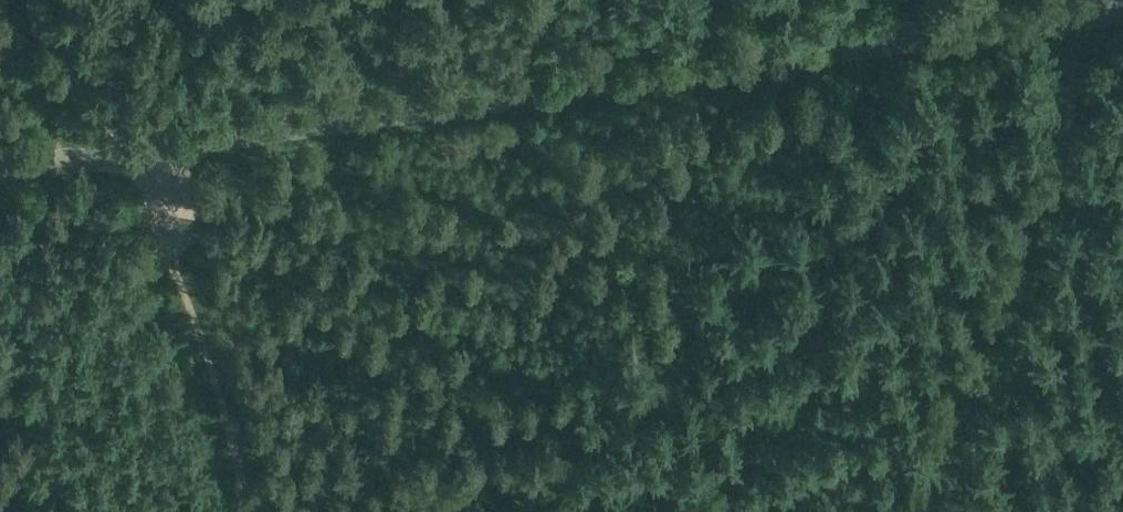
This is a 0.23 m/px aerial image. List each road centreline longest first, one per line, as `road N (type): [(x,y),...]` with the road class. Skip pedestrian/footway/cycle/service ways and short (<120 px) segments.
road 1 (unclassified): [(0,167),(1122,11)]

